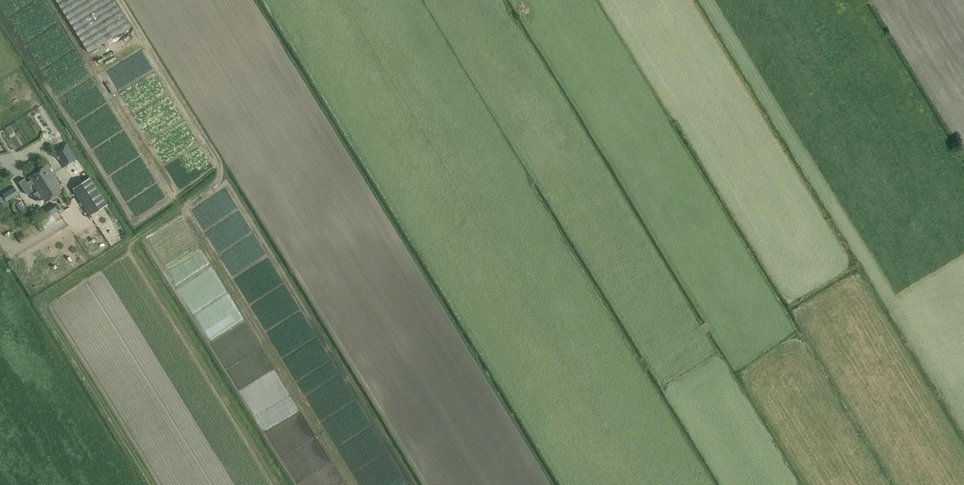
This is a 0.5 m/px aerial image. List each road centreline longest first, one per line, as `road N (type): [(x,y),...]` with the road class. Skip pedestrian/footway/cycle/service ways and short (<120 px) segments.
road 1 (track): [(218,180),(218,159),(119,0)]

